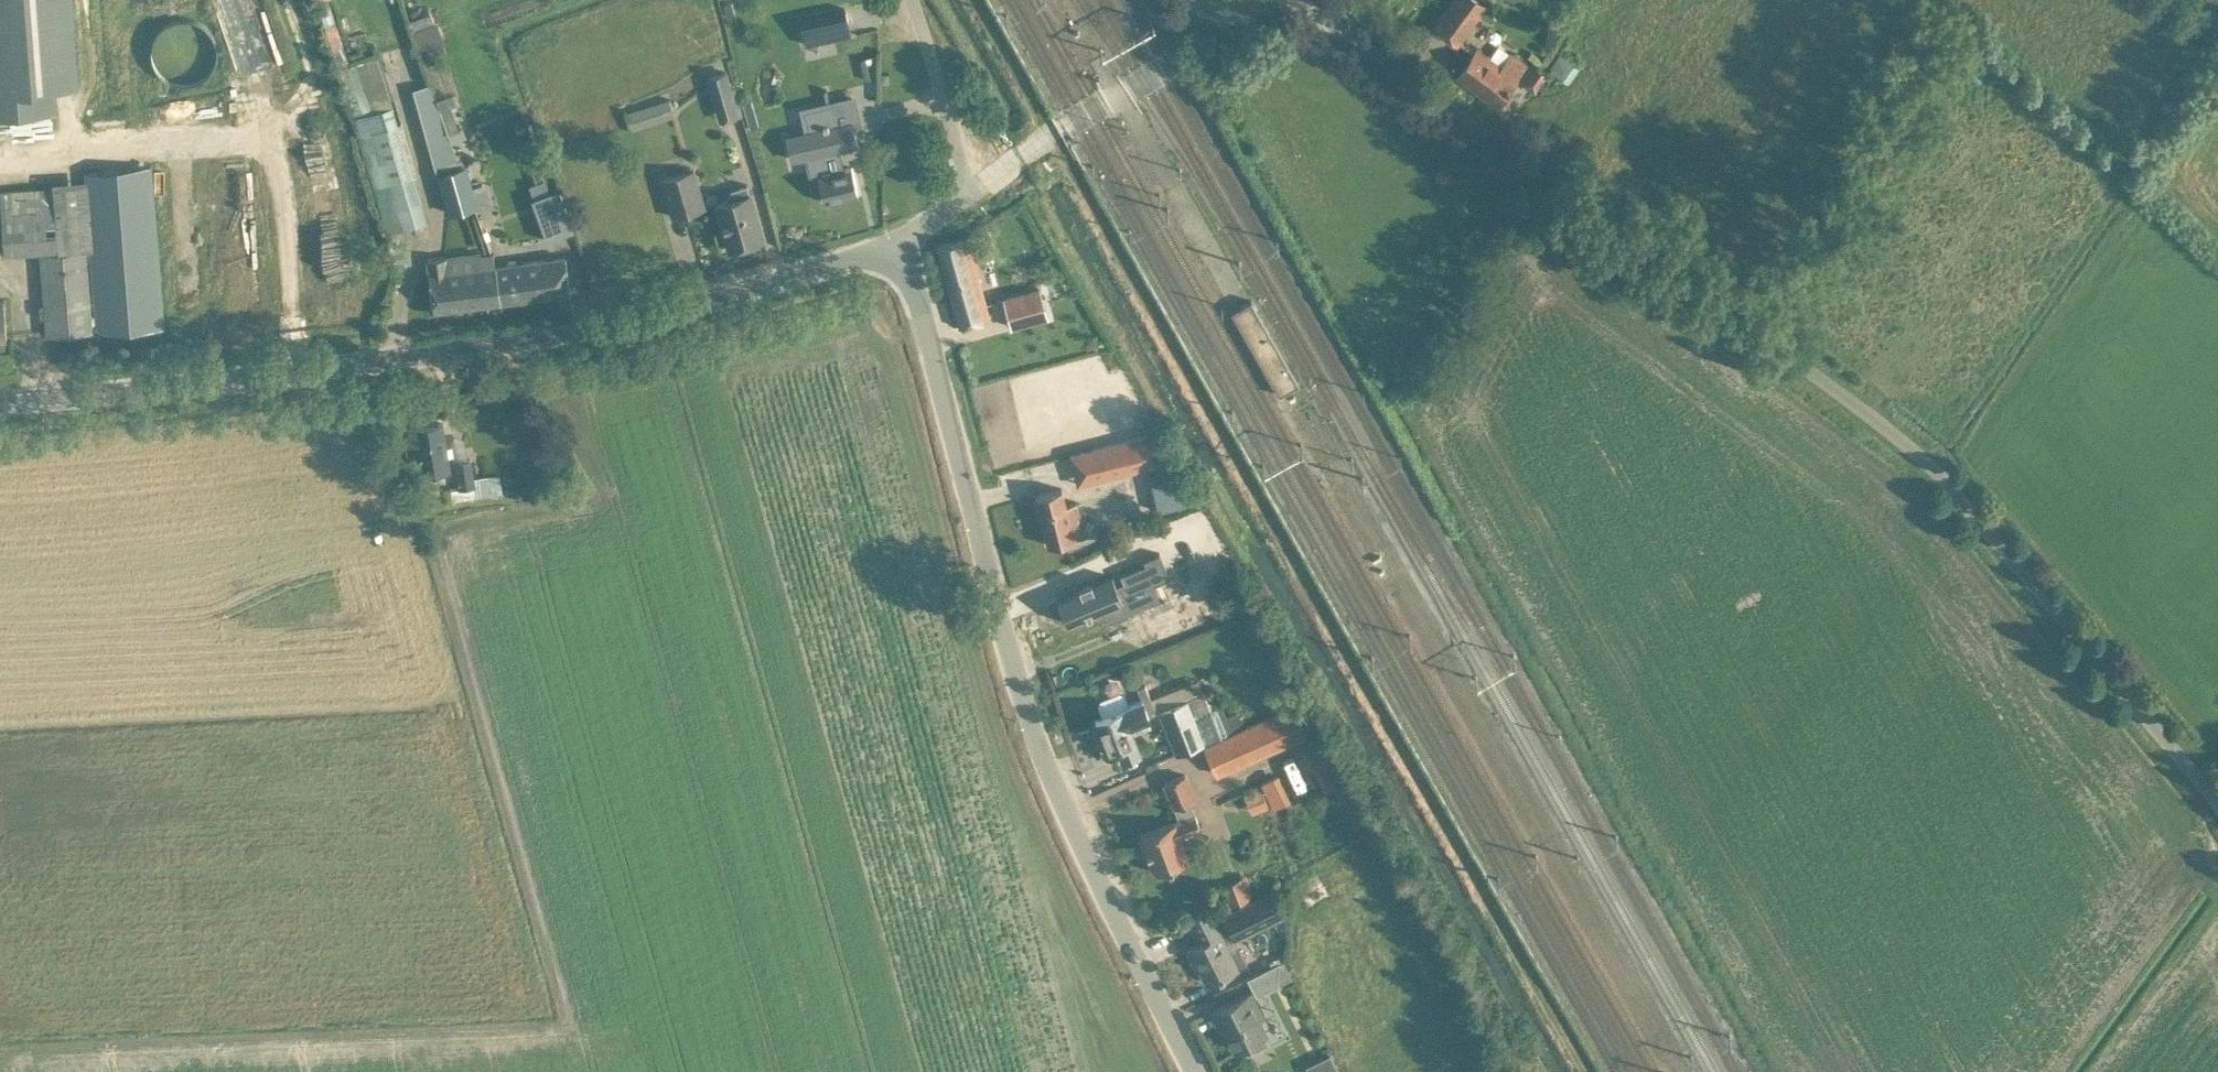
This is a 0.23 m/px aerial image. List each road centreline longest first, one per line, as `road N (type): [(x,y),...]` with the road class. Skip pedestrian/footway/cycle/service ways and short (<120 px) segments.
road 1 (unclassified): [(2217,809),(2004,549),(1832,392),(1306,0)]
road 2 (unclassified): [(0,399),(173,384),(653,315),(903,243)]
road 3 (unclassified): [(1198,1071),(1039,750),(903,243)]
road 4 (unclassified): [(903,243),(965,198),(965,171),(913,0)]

